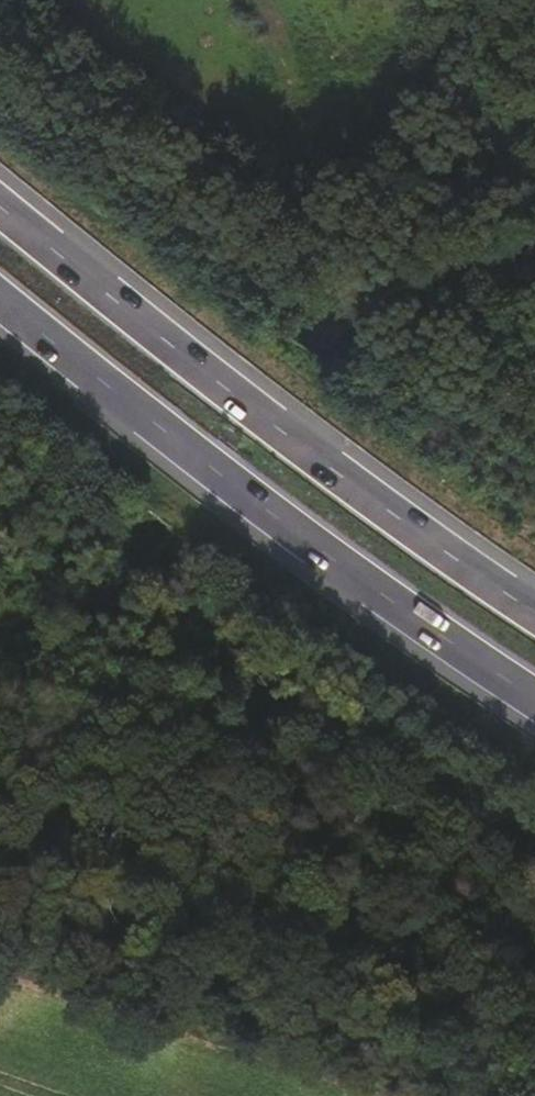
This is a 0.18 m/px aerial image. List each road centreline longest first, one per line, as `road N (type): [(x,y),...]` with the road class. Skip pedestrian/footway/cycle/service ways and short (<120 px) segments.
road 1 (trunk): [(534,615),(232,385),(0,196)]
road 2 (trunk): [(0,302),(289,537),(534,700)]
road 3 (track): [(323,383),(153,535),(0,619)]

